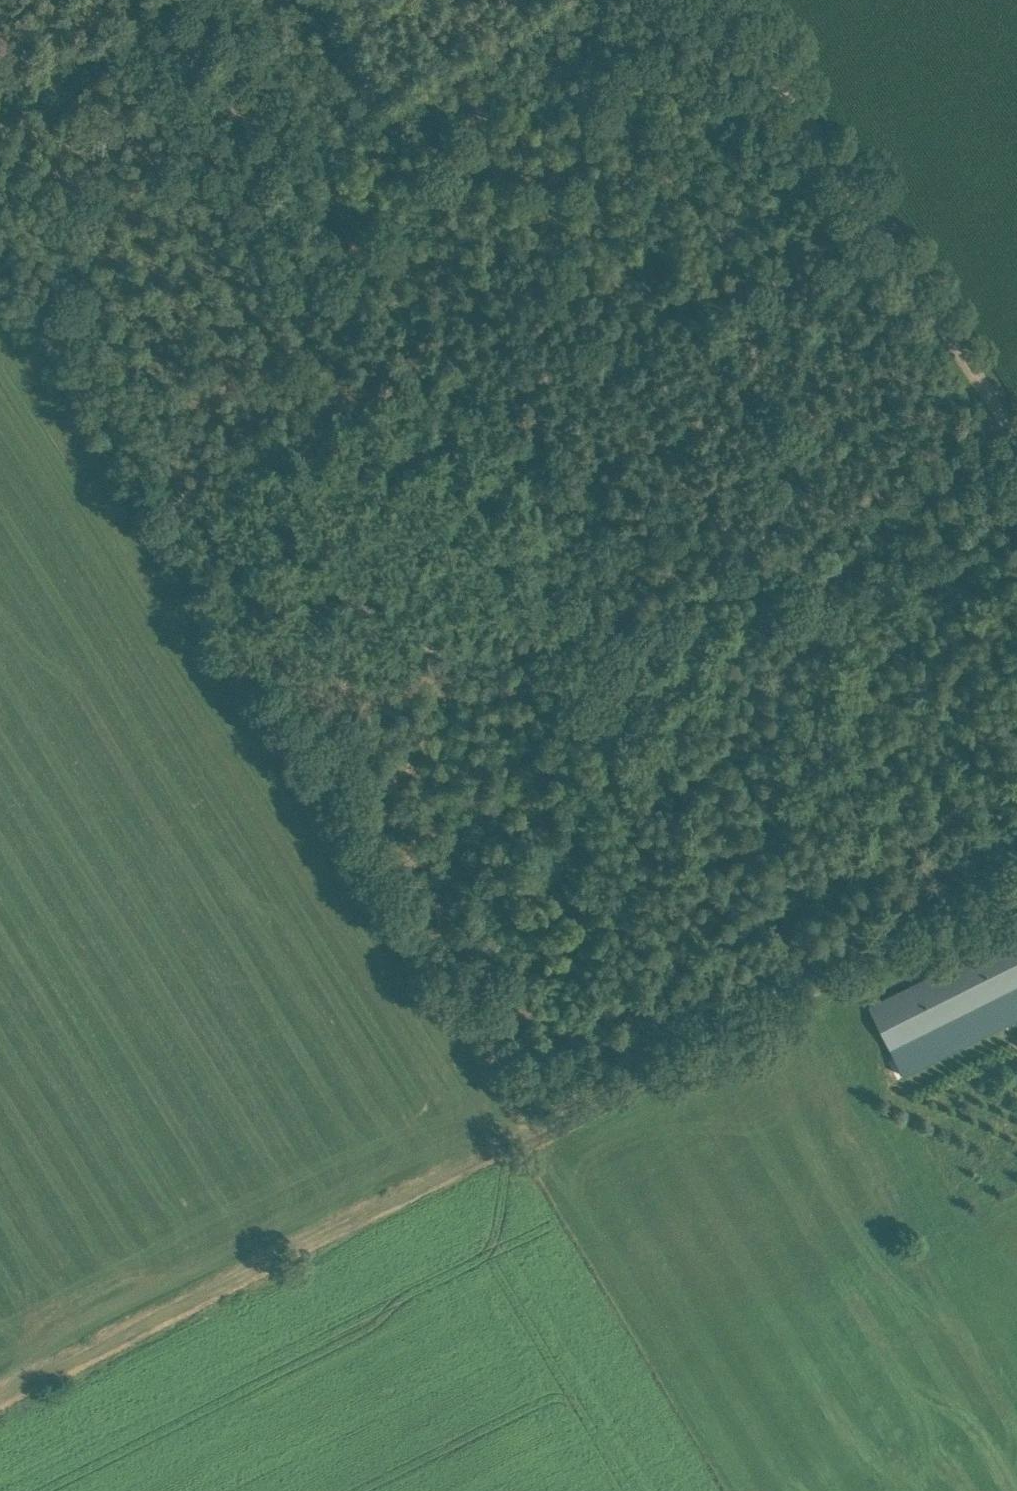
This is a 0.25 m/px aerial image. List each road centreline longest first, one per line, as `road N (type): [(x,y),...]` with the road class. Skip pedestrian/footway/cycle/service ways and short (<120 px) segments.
road 1 (track): [(1016,904),(0,1403)]
road 2 (track): [(1016,454),(716,0)]

